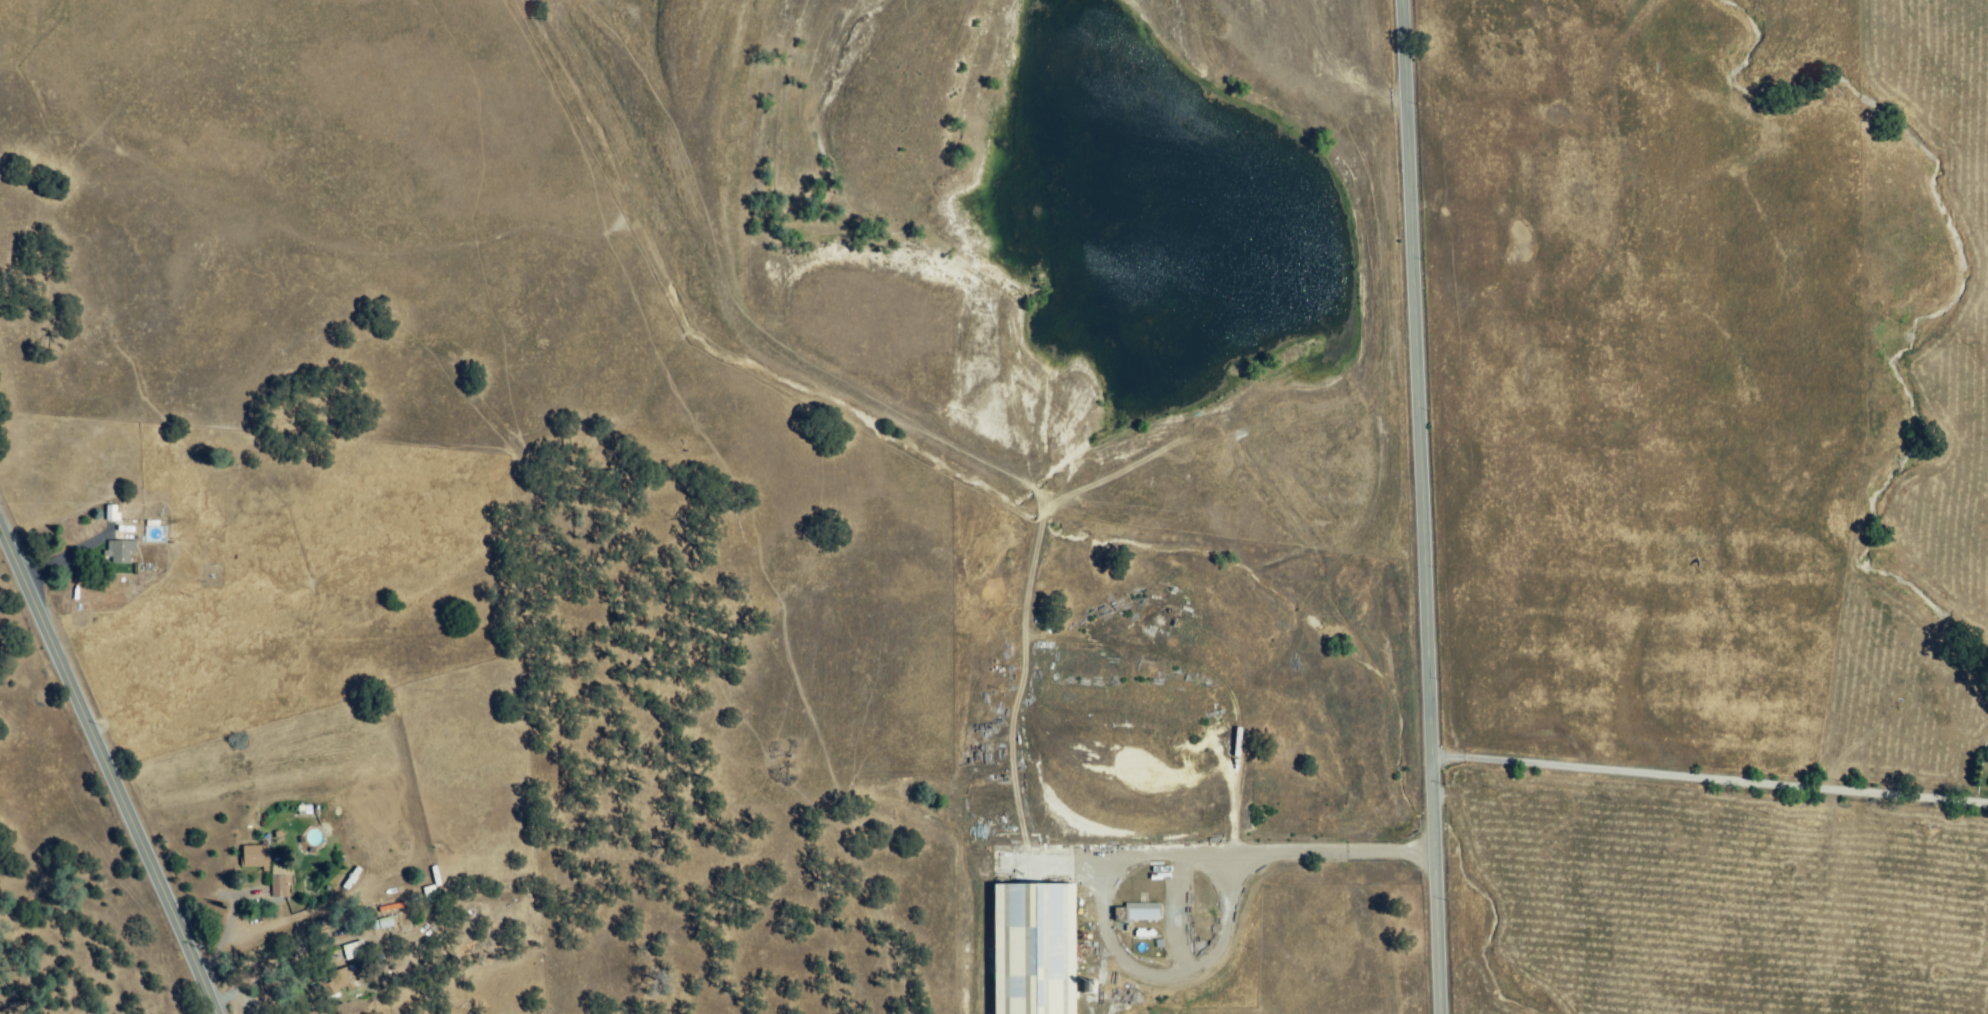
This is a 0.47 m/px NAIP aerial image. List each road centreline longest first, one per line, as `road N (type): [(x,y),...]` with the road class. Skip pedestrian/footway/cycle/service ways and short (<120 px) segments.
road 1 (tertiary): [(1440,1013),(1402,0)]
road 2 (tertiary): [(216,1013),(0,527)]

